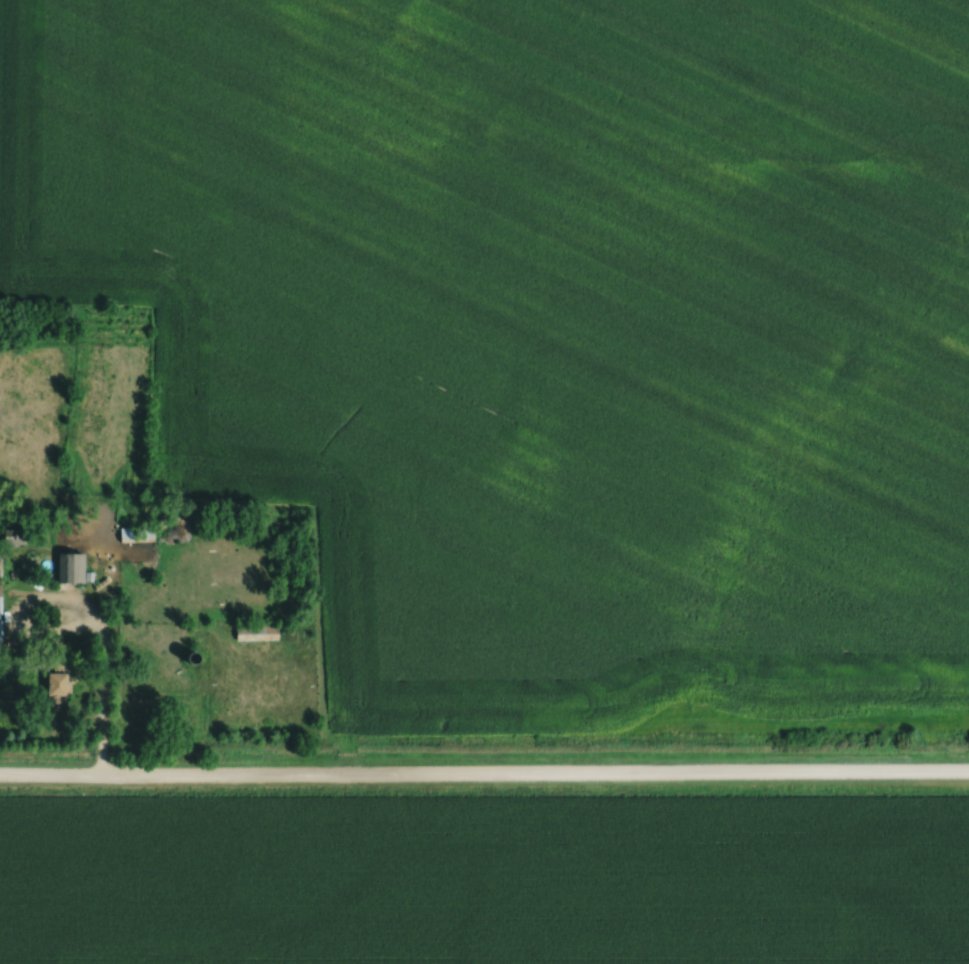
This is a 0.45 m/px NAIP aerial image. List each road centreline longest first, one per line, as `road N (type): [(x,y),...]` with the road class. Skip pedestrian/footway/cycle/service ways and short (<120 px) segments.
road 1 (residential): [(968,779),(0,781)]

